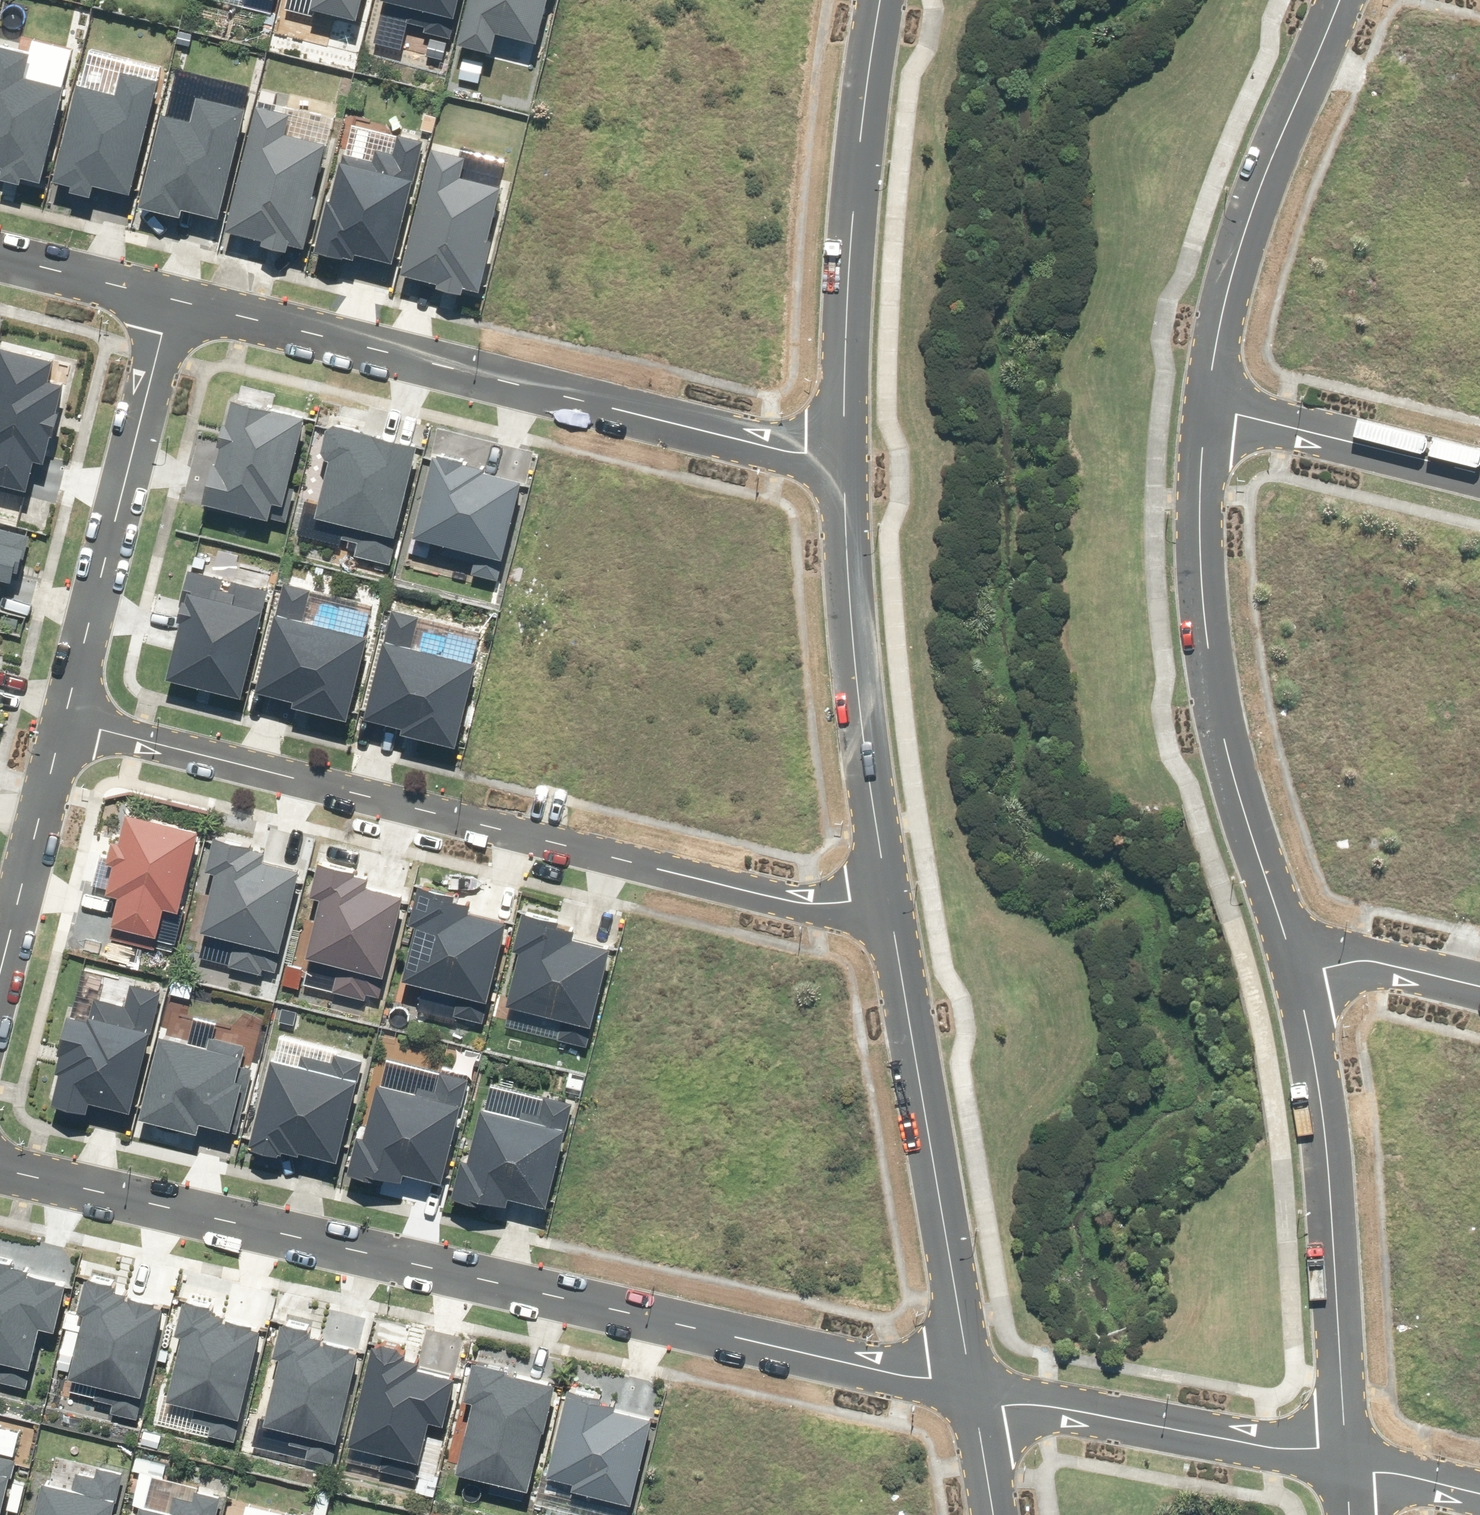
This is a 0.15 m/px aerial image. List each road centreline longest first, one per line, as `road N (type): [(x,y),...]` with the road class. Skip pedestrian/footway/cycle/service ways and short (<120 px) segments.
road 1 (residential): [(0,1166),(972,1393)]
road 2 (residential): [(66,719),(802,903),(887,894)]
road 3 (residential): [(171,301),(840,461)]
road 4 (residential): [(1206,406),(1198,503),(1220,727),(1297,975)]
road 5 (residential): [(887,894),(972,1393)]
road 6 (residential): [(1297,975),(1332,1220),(1345,1466)]
road 7 (residential): [(882,0),(849,286),(840,461)]
road 8 (residential): [(840,461),(887,894)]
road 9 (residential): [(171,301),(66,719)]
road 10 (residential): [(1335,0),(1233,248),(1206,406)]
road 11 (residential): [(972,1393),(1345,1466)]
road 12 (residential): [(1479,474),(1206,406)]
road 13 (residential): [(66,719),(0,977)]
road 14 (residential): [(1479,986),(1372,959),(1297,975)]
road 15 (residential): [(0,258),(171,301)]
road 16 (residential): [(1345,1466),(1479,1494)]
road 17 (residential): [(972,1393),(993,1514)]

